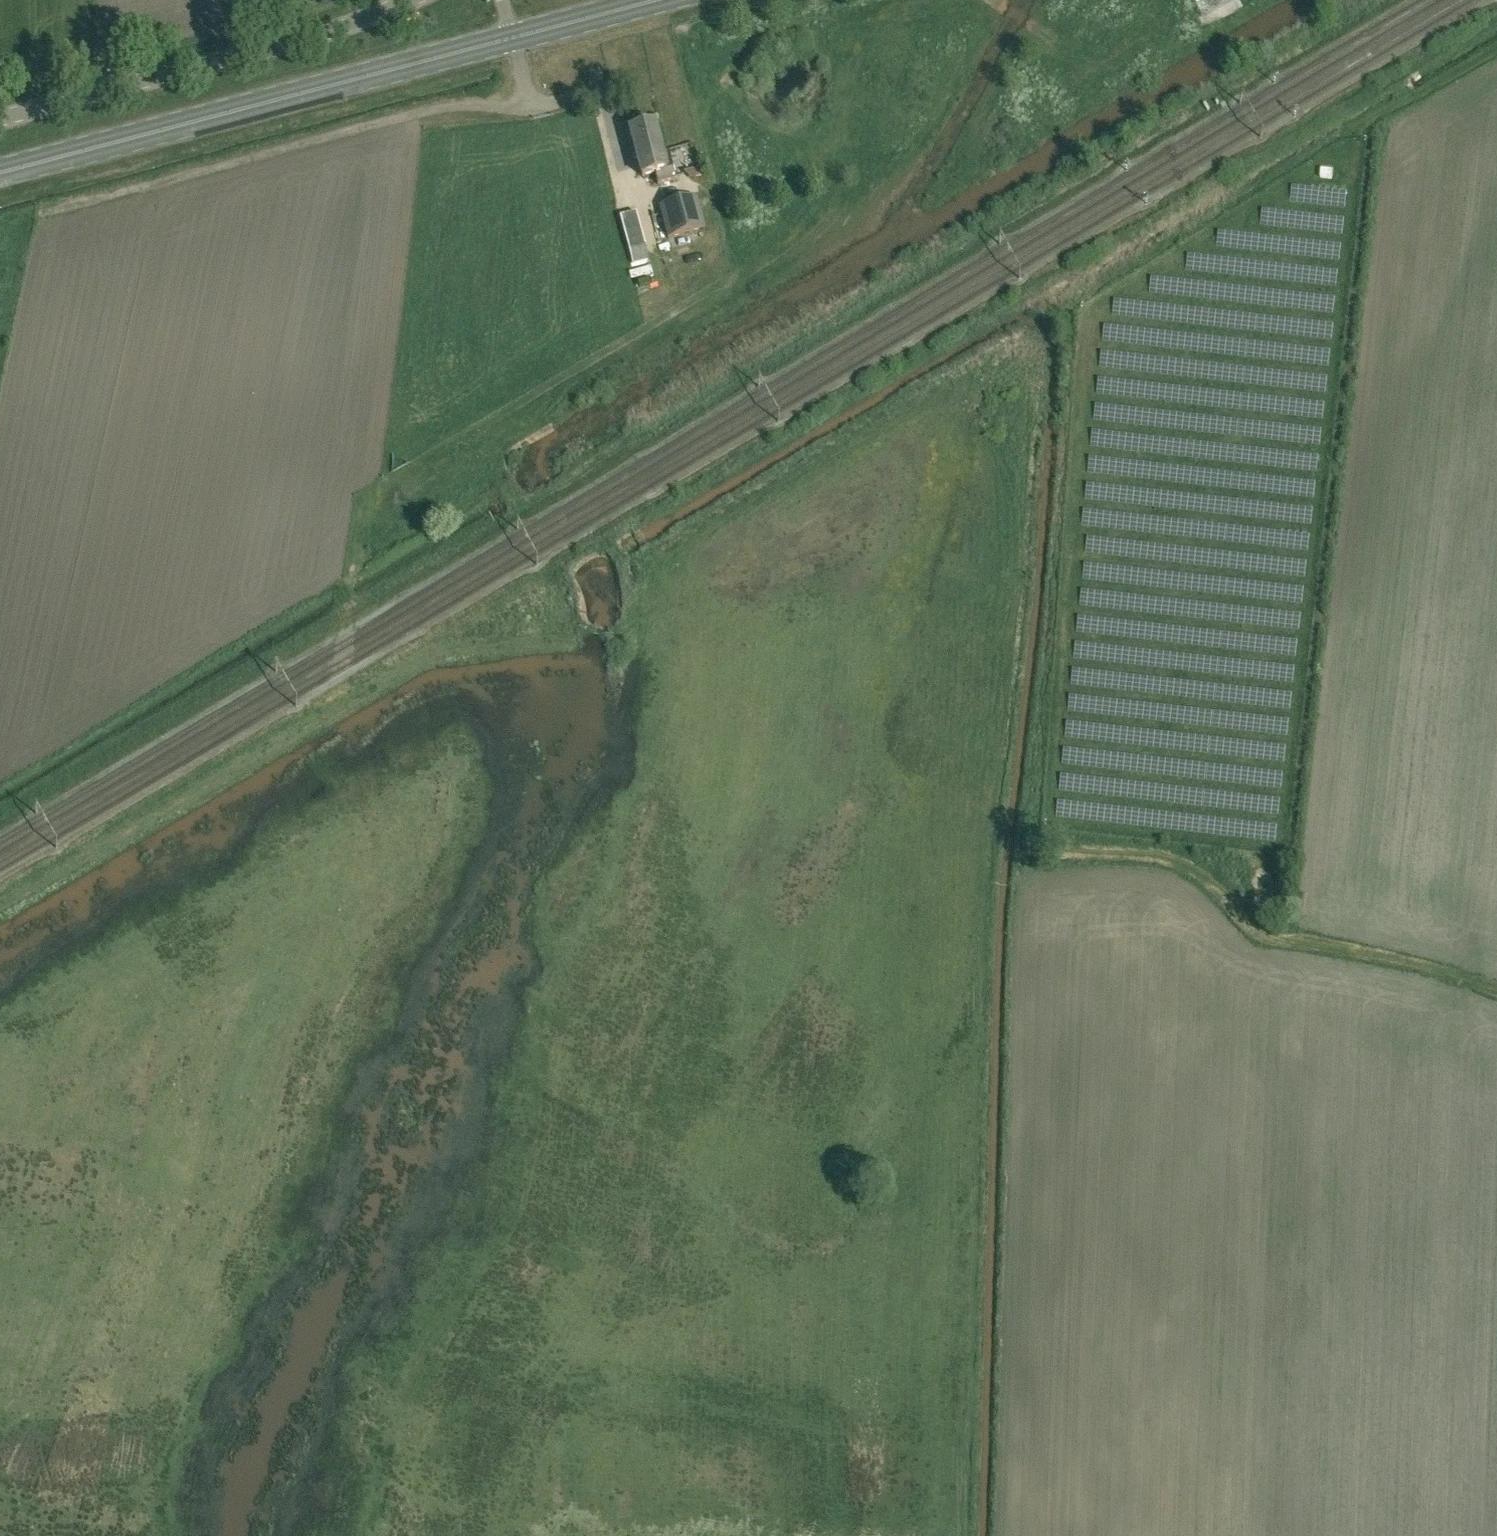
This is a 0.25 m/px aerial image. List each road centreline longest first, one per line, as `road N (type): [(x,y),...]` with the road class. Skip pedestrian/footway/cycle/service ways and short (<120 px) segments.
road 1 (primary): [(0,172),(511,39)]
road 2 (track): [(54,208),(449,101),(529,103)]
road 3 (track): [(1496,991),(1293,944),(1196,868),(1164,857),(1048,855)]
road 4 (unclassified): [(0,120),(316,35),(408,0)]
road 5 (primary): [(511,39),(656,0)]

